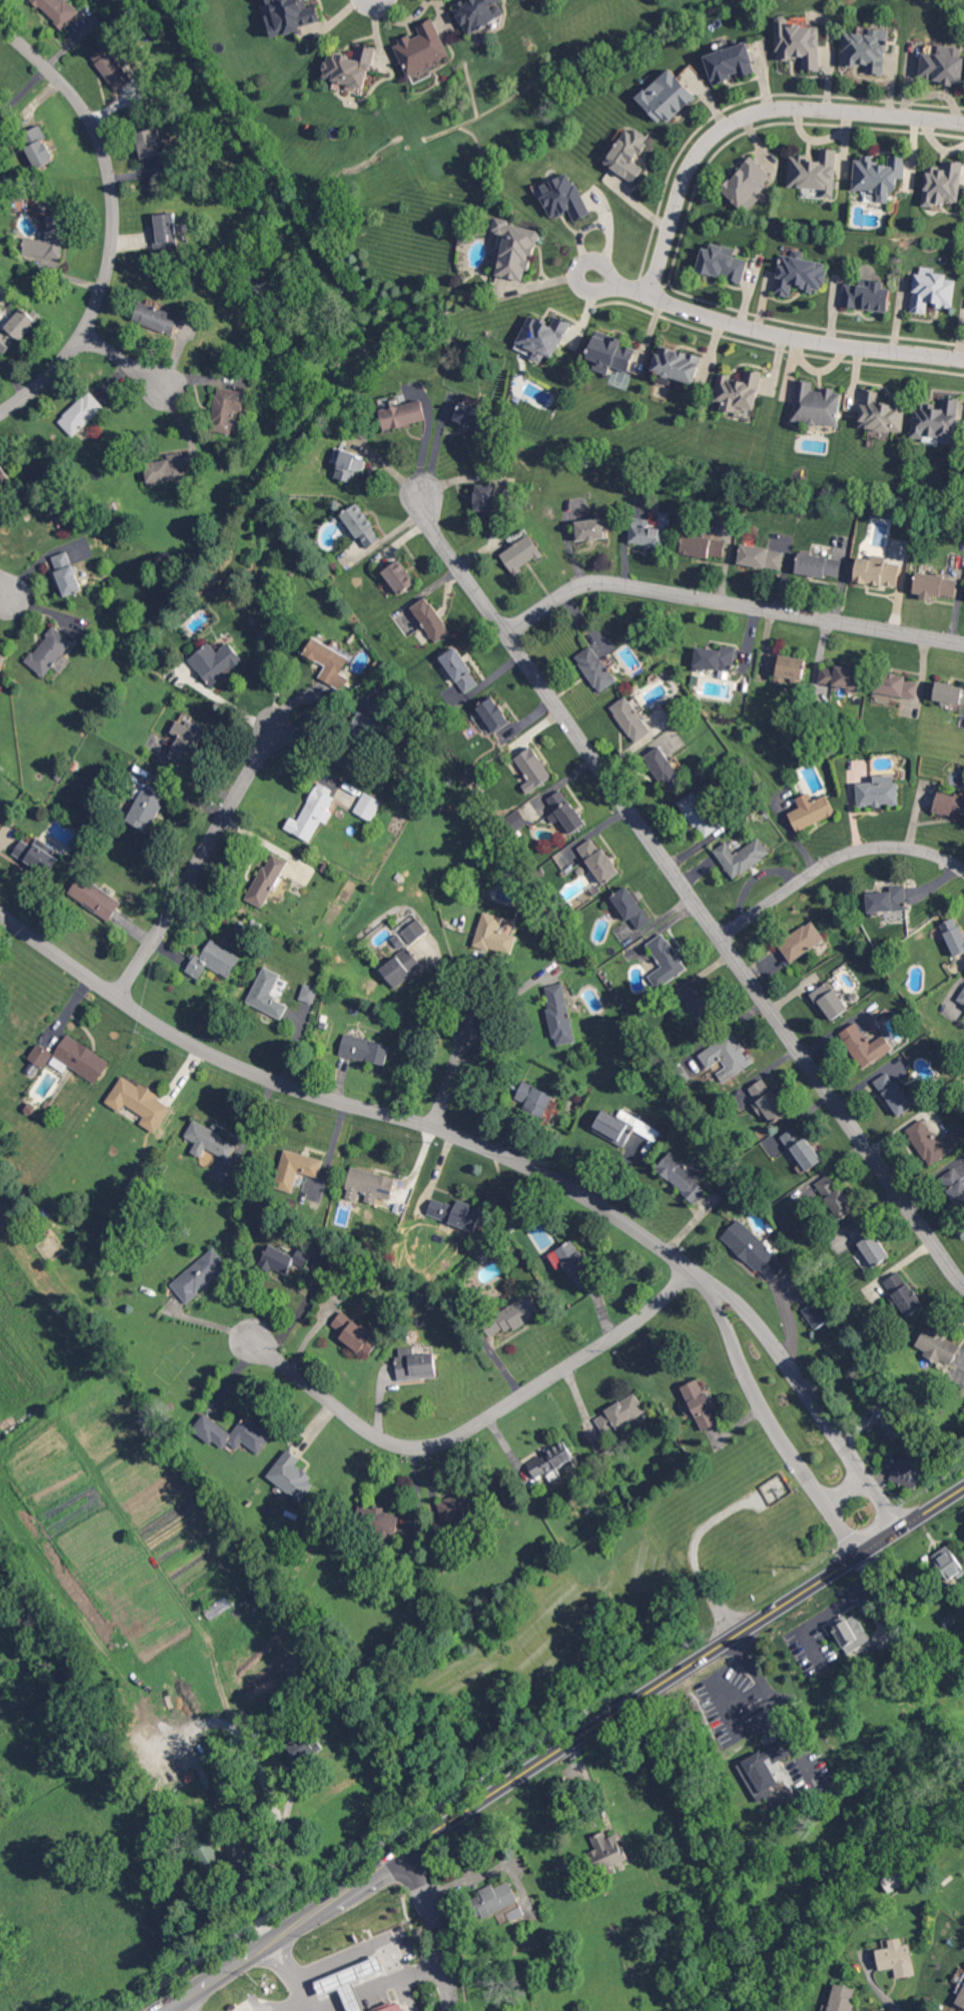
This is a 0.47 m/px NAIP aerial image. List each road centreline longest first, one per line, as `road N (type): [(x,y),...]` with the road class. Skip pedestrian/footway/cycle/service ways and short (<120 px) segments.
road 1 (primary): [(154,2010),(963,1488)]
road 2 (residential): [(963,1283),(466,574)]
road 3 (residential): [(0,917),(218,1054),(479,1141),(595,1200),(689,1267)]
road 4 (residential): [(689,1267),(610,1333),(432,1438),(387,1434),(257,1341)]
road 5 (residential): [(0,413),(46,377),(84,331),(109,271),(116,222),(112,173),(90,112),(0,16)]
road 6 (residential): [(506,630),(577,585),(615,579),(963,637)]
road 7 (residential): [(963,124),(785,108),(730,125),(689,174),(652,295)]
road 8 (residential): [(963,360),(772,332),(629,290)]
road 9 (residential): [(902,1526),(775,1337),(733,1292),(689,1267)]
road 10 (residential): [(689,1267),(717,1303),(765,1408),(860,1554)]
road 11 (residential): [(119,995),(270,737)]
road 12 (residential): [(719,935),(823,863),(861,847),(904,845),(963,868)]
road 13 (residential): [(398,1854),(431,1922),(451,2010)]
road 14 (residential): [(436,1126),(475,1010)]
road 15 (residential): [(618,281),(629,290),(593,289),(581,273),(595,263),(618,281)]

